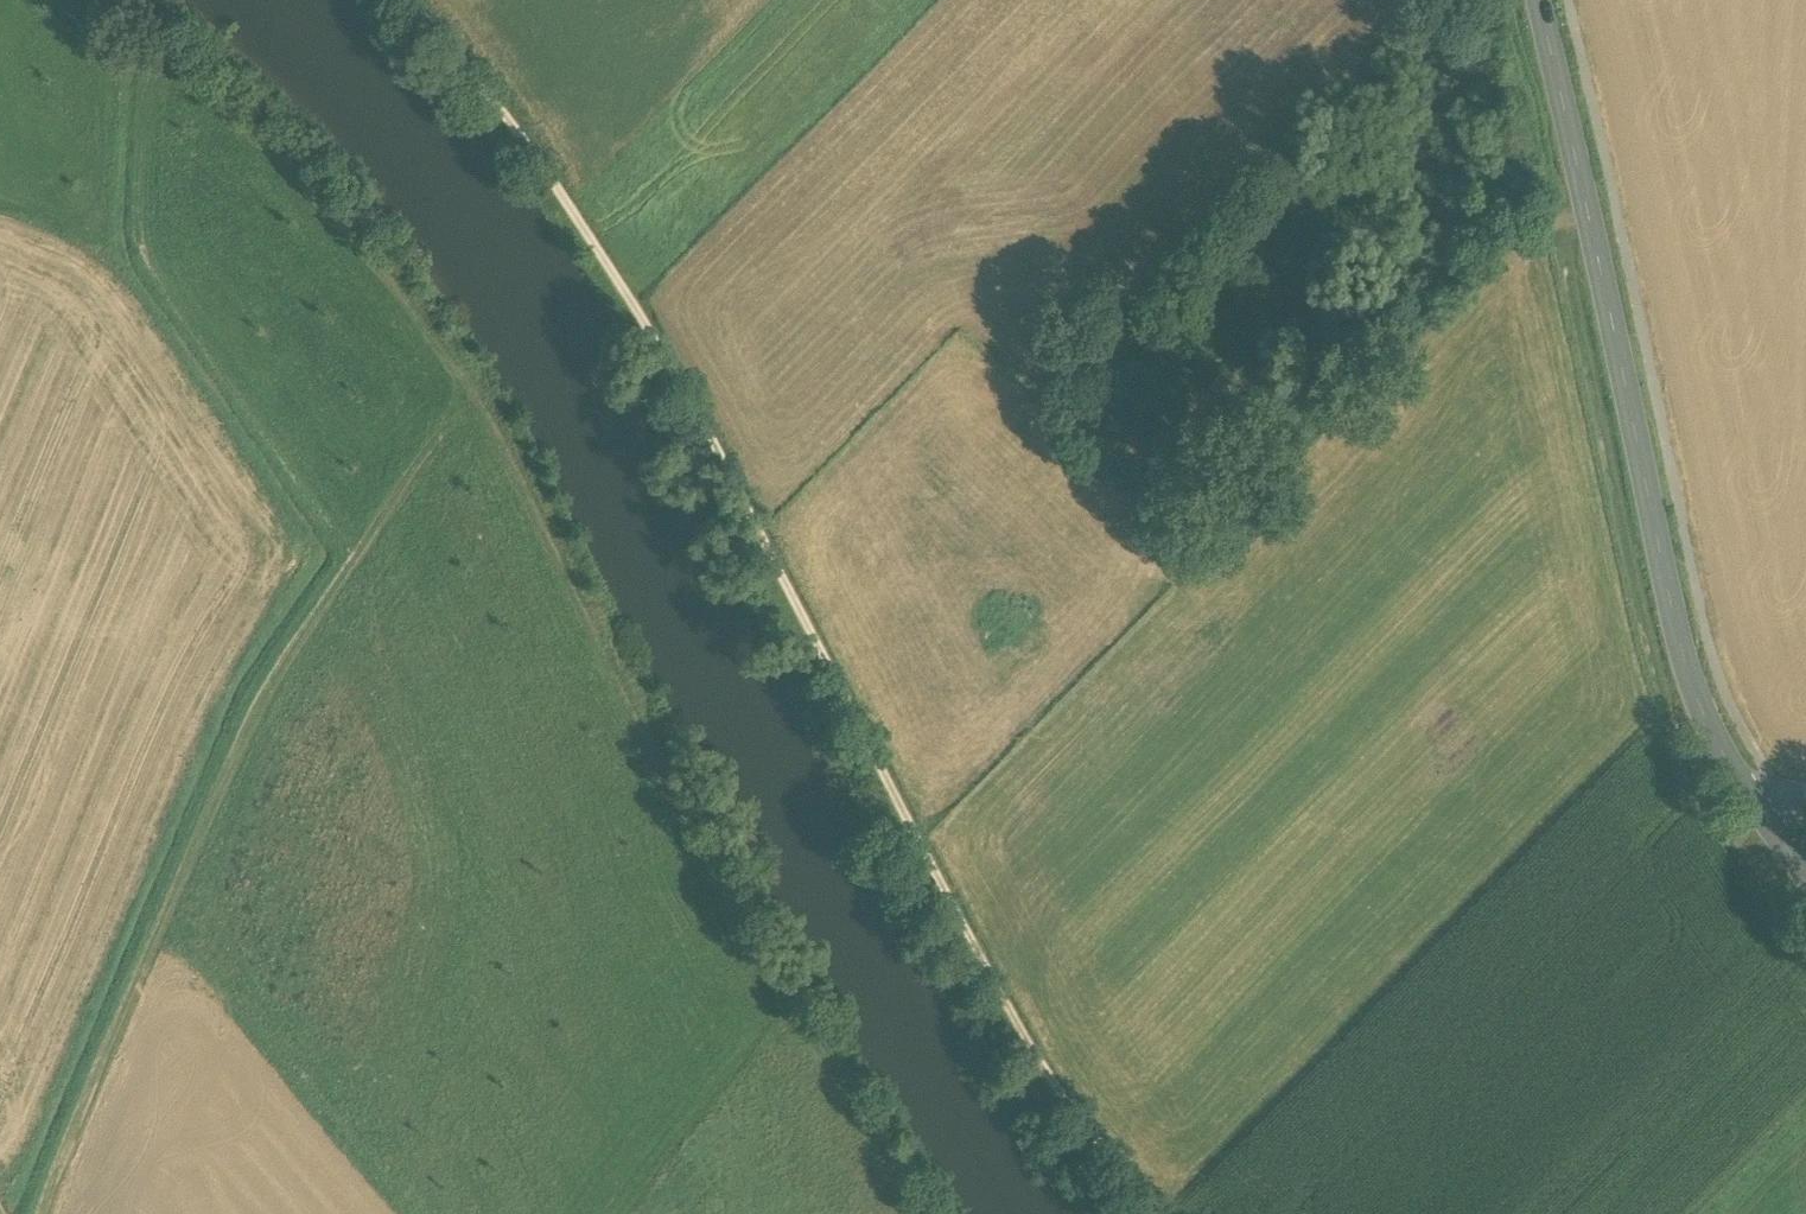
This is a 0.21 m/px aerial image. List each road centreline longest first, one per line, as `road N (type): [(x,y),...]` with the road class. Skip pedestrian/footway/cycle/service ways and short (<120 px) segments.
road 1 (track): [(920,1213),(656,780),(483,404),(318,188),(119,0)]
road 2 (track): [(405,0),(555,182),(677,375),(1045,1066),(1144,1213)]
road 3 (tertiary): [(1805,876),(1722,750),(1698,698),(1543,0)]
road 4 (track): [(483,404),(300,659),(168,930)]
road 5 (track): [(409,1213),(168,930)]
road 6 (track): [(50,1213),(168,930)]

